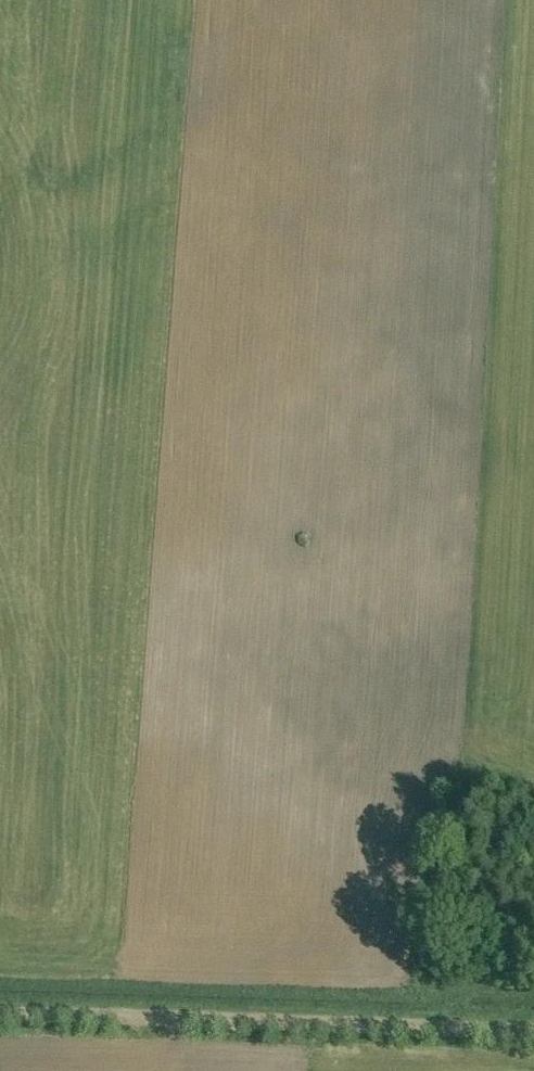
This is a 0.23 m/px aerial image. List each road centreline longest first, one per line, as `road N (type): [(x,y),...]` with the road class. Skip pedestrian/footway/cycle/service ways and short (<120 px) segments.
road 1 (unclassified): [(0,1012),(533,1028)]

